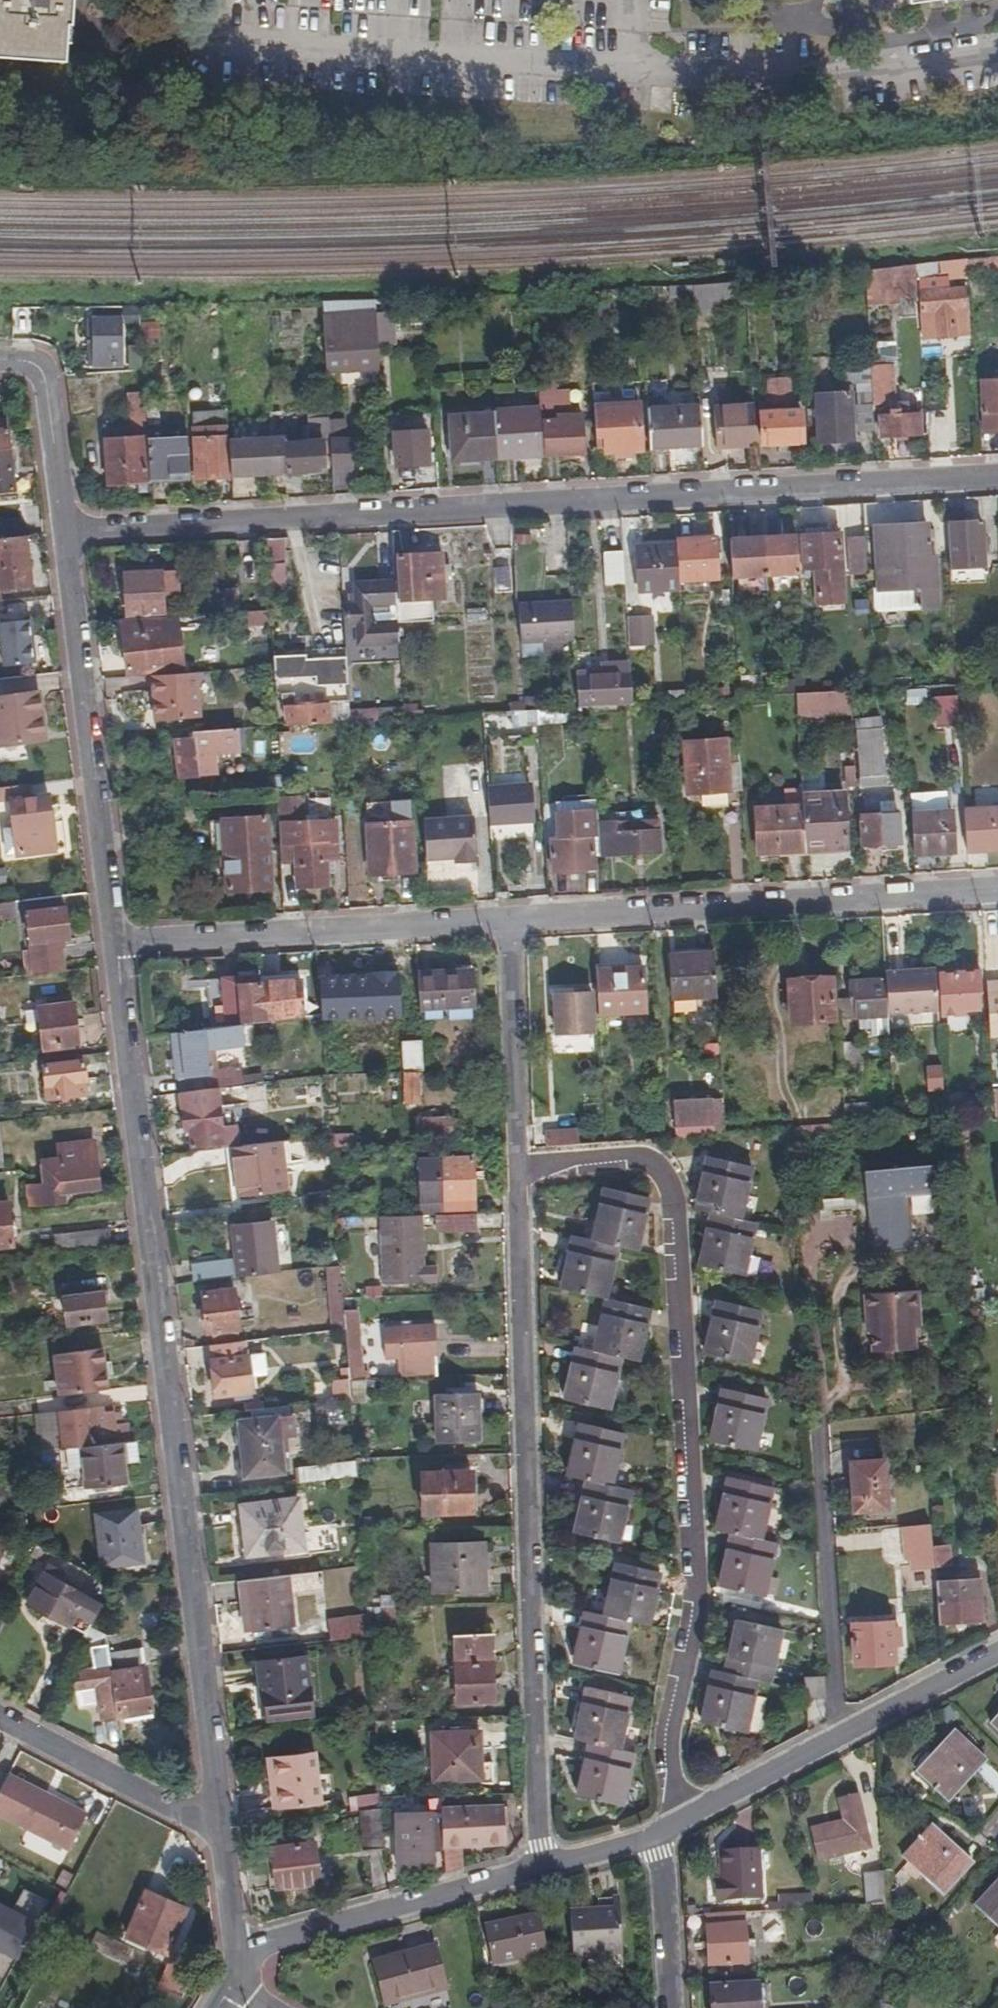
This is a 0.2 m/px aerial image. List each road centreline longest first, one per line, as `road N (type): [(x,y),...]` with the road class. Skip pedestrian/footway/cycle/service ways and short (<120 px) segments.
road 1 (residential): [(63,535),(997,478)]
road 2 (residential): [(219,1832),(111,944)]
road 3 (residential): [(685,1821),(671,1745),(701,1610),(678,1197),(661,1167),(635,1153),(517,1164)]
road 4 (residential): [(540,1867),(517,1164)]
road 5 (residential): [(997,891),(510,922)]
road 6 (residential): [(111,944),(63,535)]
road 7 (residential): [(510,922),(111,944)]
road 8 (residential): [(997,1655),(685,1821)]
road 9 (residential): [(540,1867),(252,1947),(236,1974)]
road 10 (residential): [(0,1720),(219,1832)]
road 11 (residential): [(517,1164),(510,922)]
road 12 (residential): [(63,535),(42,368),(0,359)]
road 13 (residential): [(805,68),(997,45)]
road 14 (residential): [(669,2007),(658,1835)]
road 15 (residential): [(236,1974),(219,1832)]
road 16 (residential): [(658,1835),(540,1867)]

